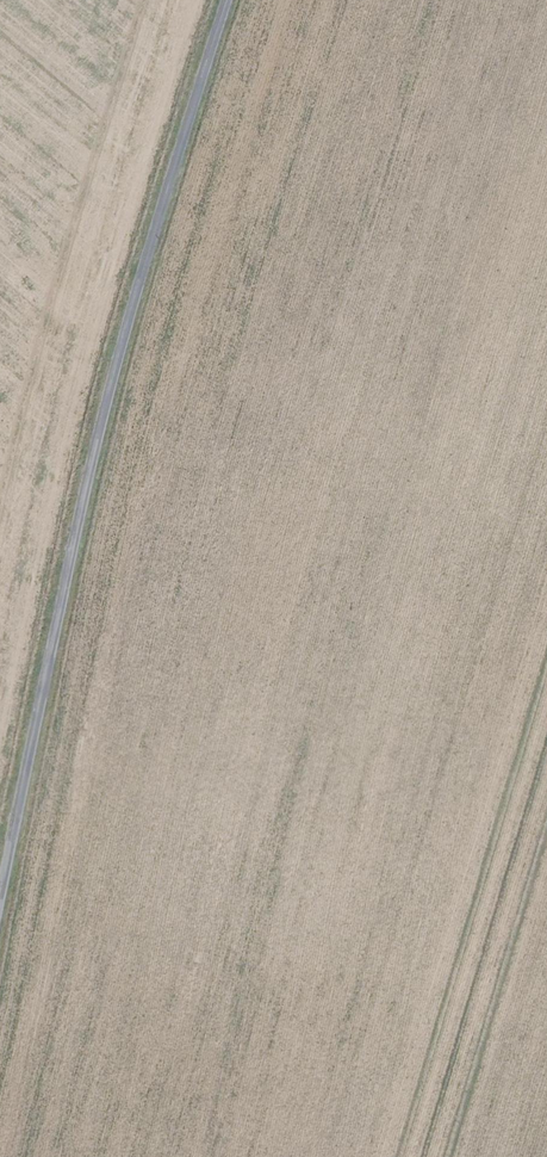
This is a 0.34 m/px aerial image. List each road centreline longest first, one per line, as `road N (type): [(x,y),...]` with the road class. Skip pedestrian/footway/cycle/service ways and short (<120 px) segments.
road 1 (unclassified): [(0,896),(103,412),(226,0)]

